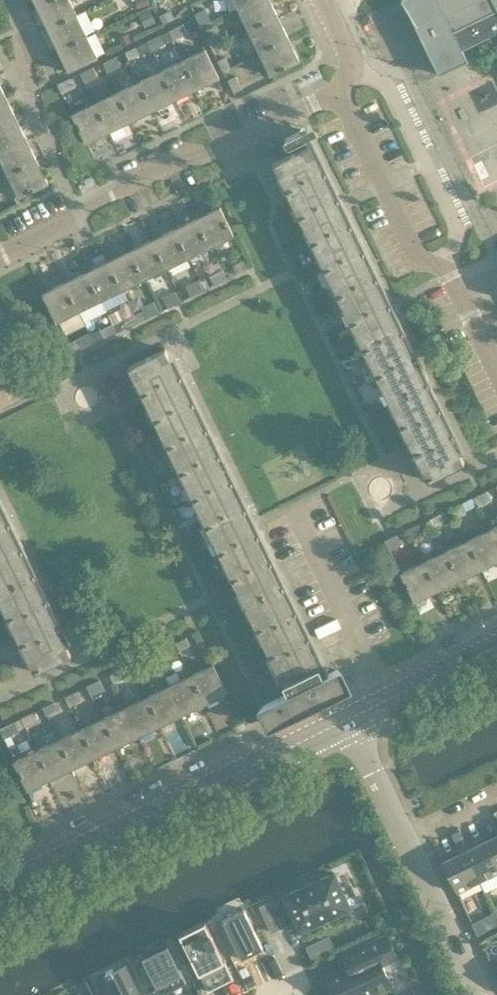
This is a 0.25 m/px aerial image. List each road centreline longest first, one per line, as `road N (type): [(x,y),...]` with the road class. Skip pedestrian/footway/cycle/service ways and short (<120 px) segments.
road 1 (tertiary): [(0,888),(351,718)]
road 2 (residential): [(0,253),(95,205),(134,175),(184,153),(220,148),(339,92)]
road 3 (residential): [(496,366),(458,287),(419,256),(339,92)]
road 4 (residential): [(385,702),(298,517)]
road 5 (unclassified): [(483,994),(410,838)]
road 6 (unclassified): [(410,838),(351,718)]
road 7 (tertiary): [(385,702),(496,647)]

